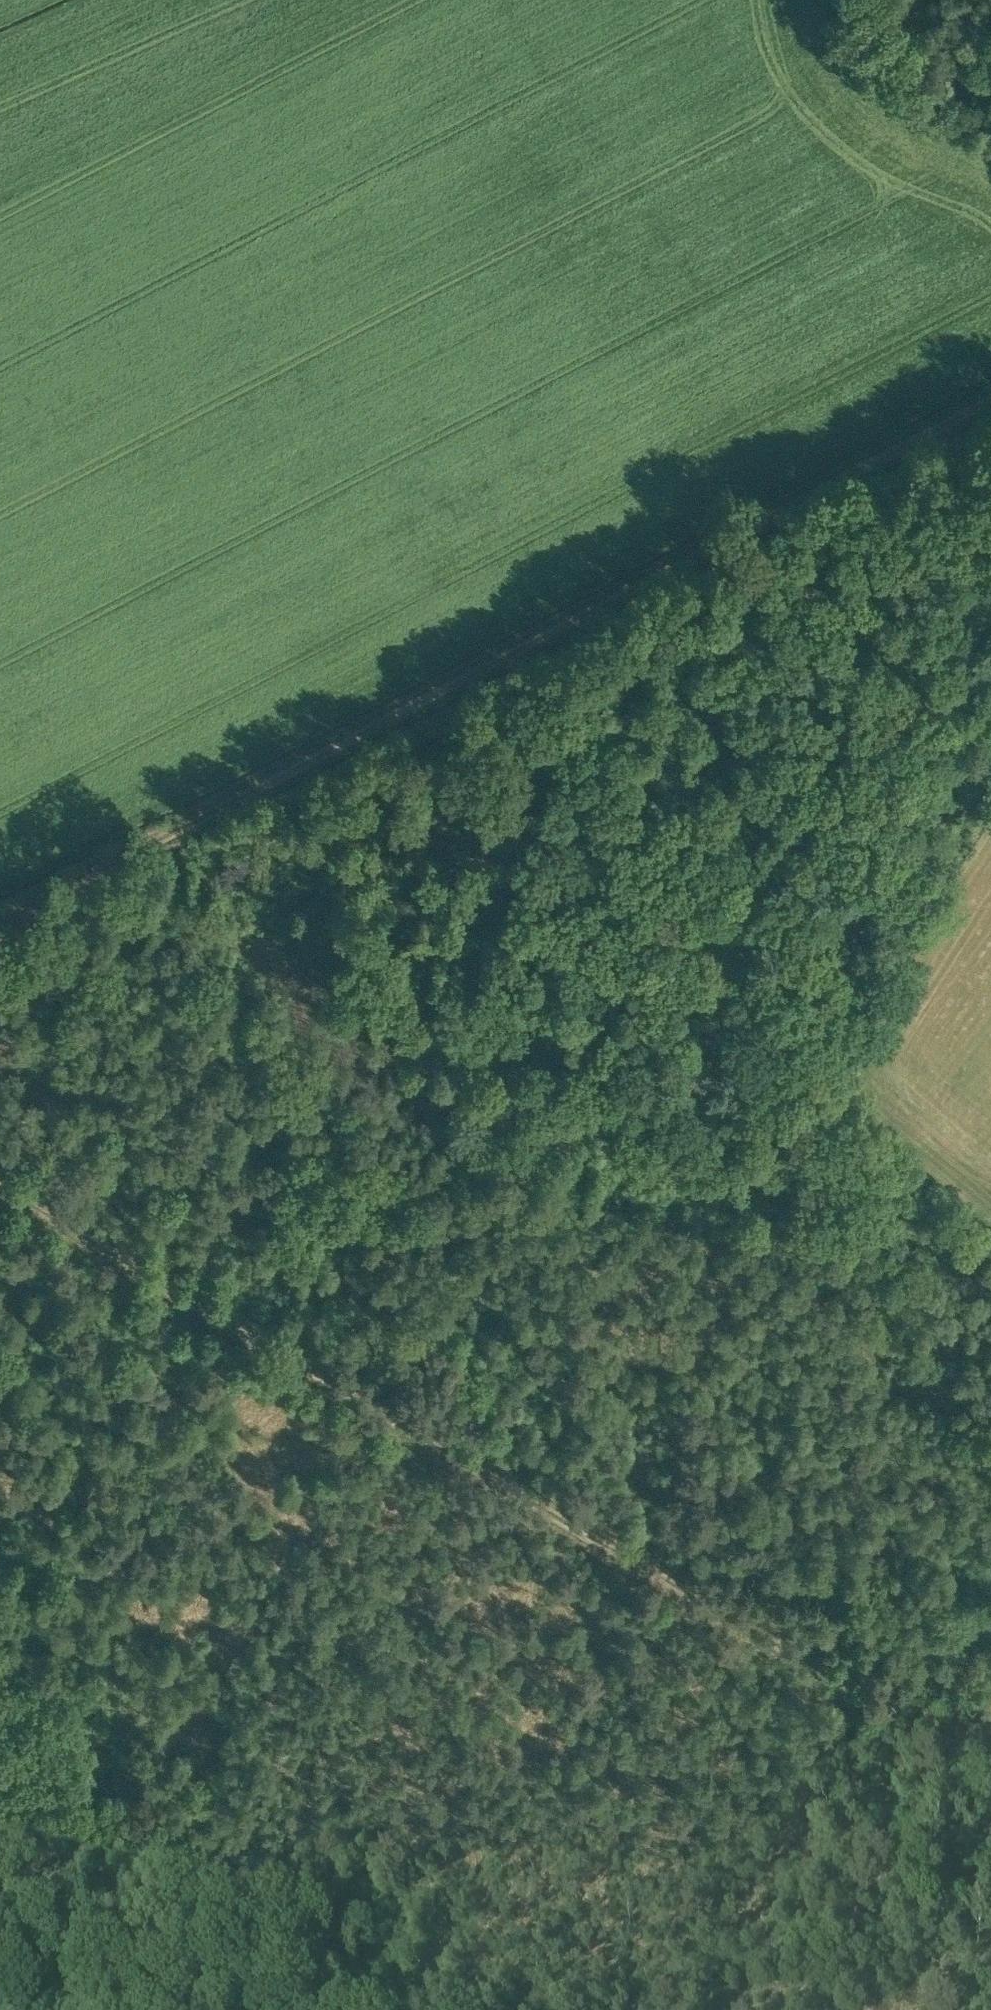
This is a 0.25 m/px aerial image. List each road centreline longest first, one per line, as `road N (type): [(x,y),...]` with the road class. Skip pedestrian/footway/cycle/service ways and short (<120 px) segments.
road 1 (track): [(0,1188),(990,1767)]
road 2 (track): [(0,918),(990,406)]

